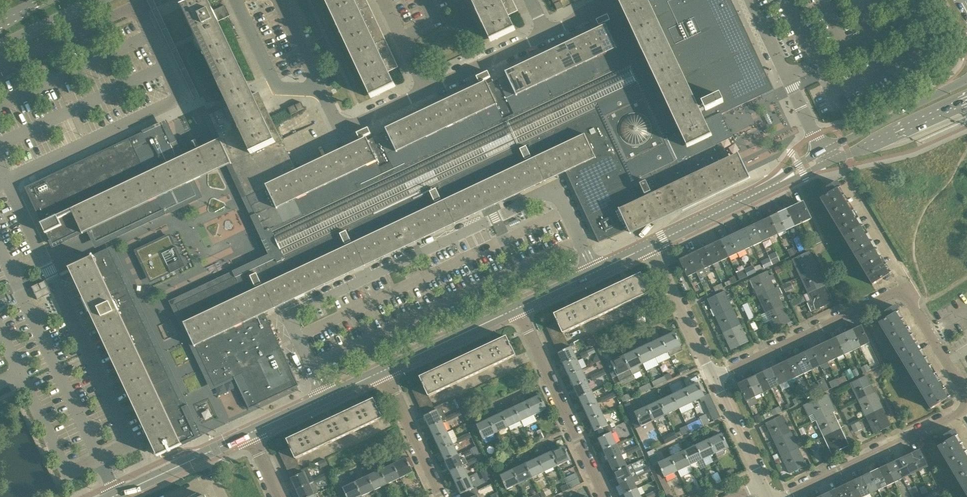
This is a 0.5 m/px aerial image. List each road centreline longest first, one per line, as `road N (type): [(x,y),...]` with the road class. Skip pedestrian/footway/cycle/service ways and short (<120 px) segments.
road 1 (residential): [(713,376),(907,286),(958,381),(962,413)]
road 2 (residential): [(602,496),(517,308)]
road 3 (residential): [(962,413),(779,496)]
road 4 (residential): [(340,130),(320,87),(276,87),(235,0)]
road 5 (residential): [(750,0),(822,153)]
road 6 (tertiary): [(966,79),(822,153)]
road 7 (residential): [(0,68),(145,0)]
road 8 (tertiary): [(826,163),(966,100)]
road 9 (tertiary): [(250,433),(388,369)]
road 10 (tertiary): [(112,496),(250,433)]
road 11 (residential): [(713,376),(652,244)]
road 12 (tertiary): [(388,369),(517,308)]
road 13 (residential): [(443,496),(388,369)]
road 14 (tertiary): [(775,185),(652,244)]
road 15 (residential): [(426,90),(546,34)]

